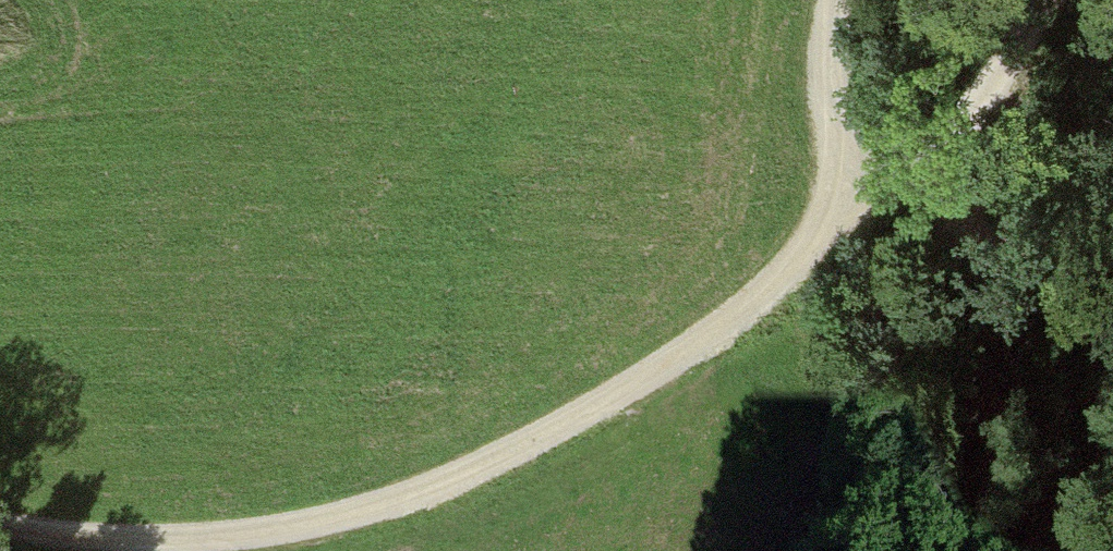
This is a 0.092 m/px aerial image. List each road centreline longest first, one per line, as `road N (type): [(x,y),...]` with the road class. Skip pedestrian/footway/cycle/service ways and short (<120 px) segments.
road 1 (track): [(1048,0),(979,102),(610,433),(491,495),(317,550)]
road 2 (track): [(847,0),(842,78),(851,215)]
road 3 (track): [(146,550),(0,522)]

